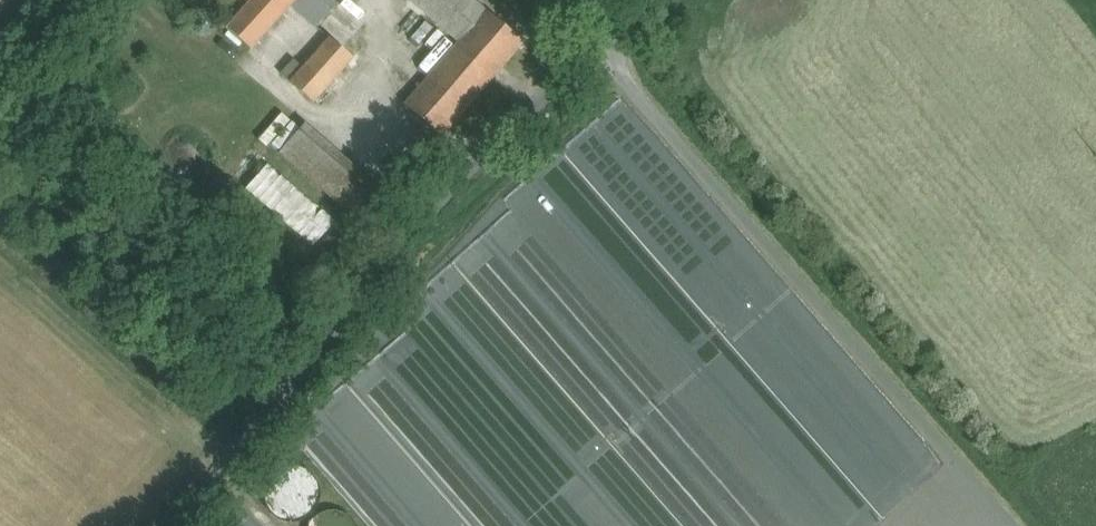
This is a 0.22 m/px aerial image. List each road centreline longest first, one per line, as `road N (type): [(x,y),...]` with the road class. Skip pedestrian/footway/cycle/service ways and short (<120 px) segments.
road 1 (unclassified): [(652,0),(450,185),(173,525)]
road 2 (track): [(598,50),(1014,525)]

